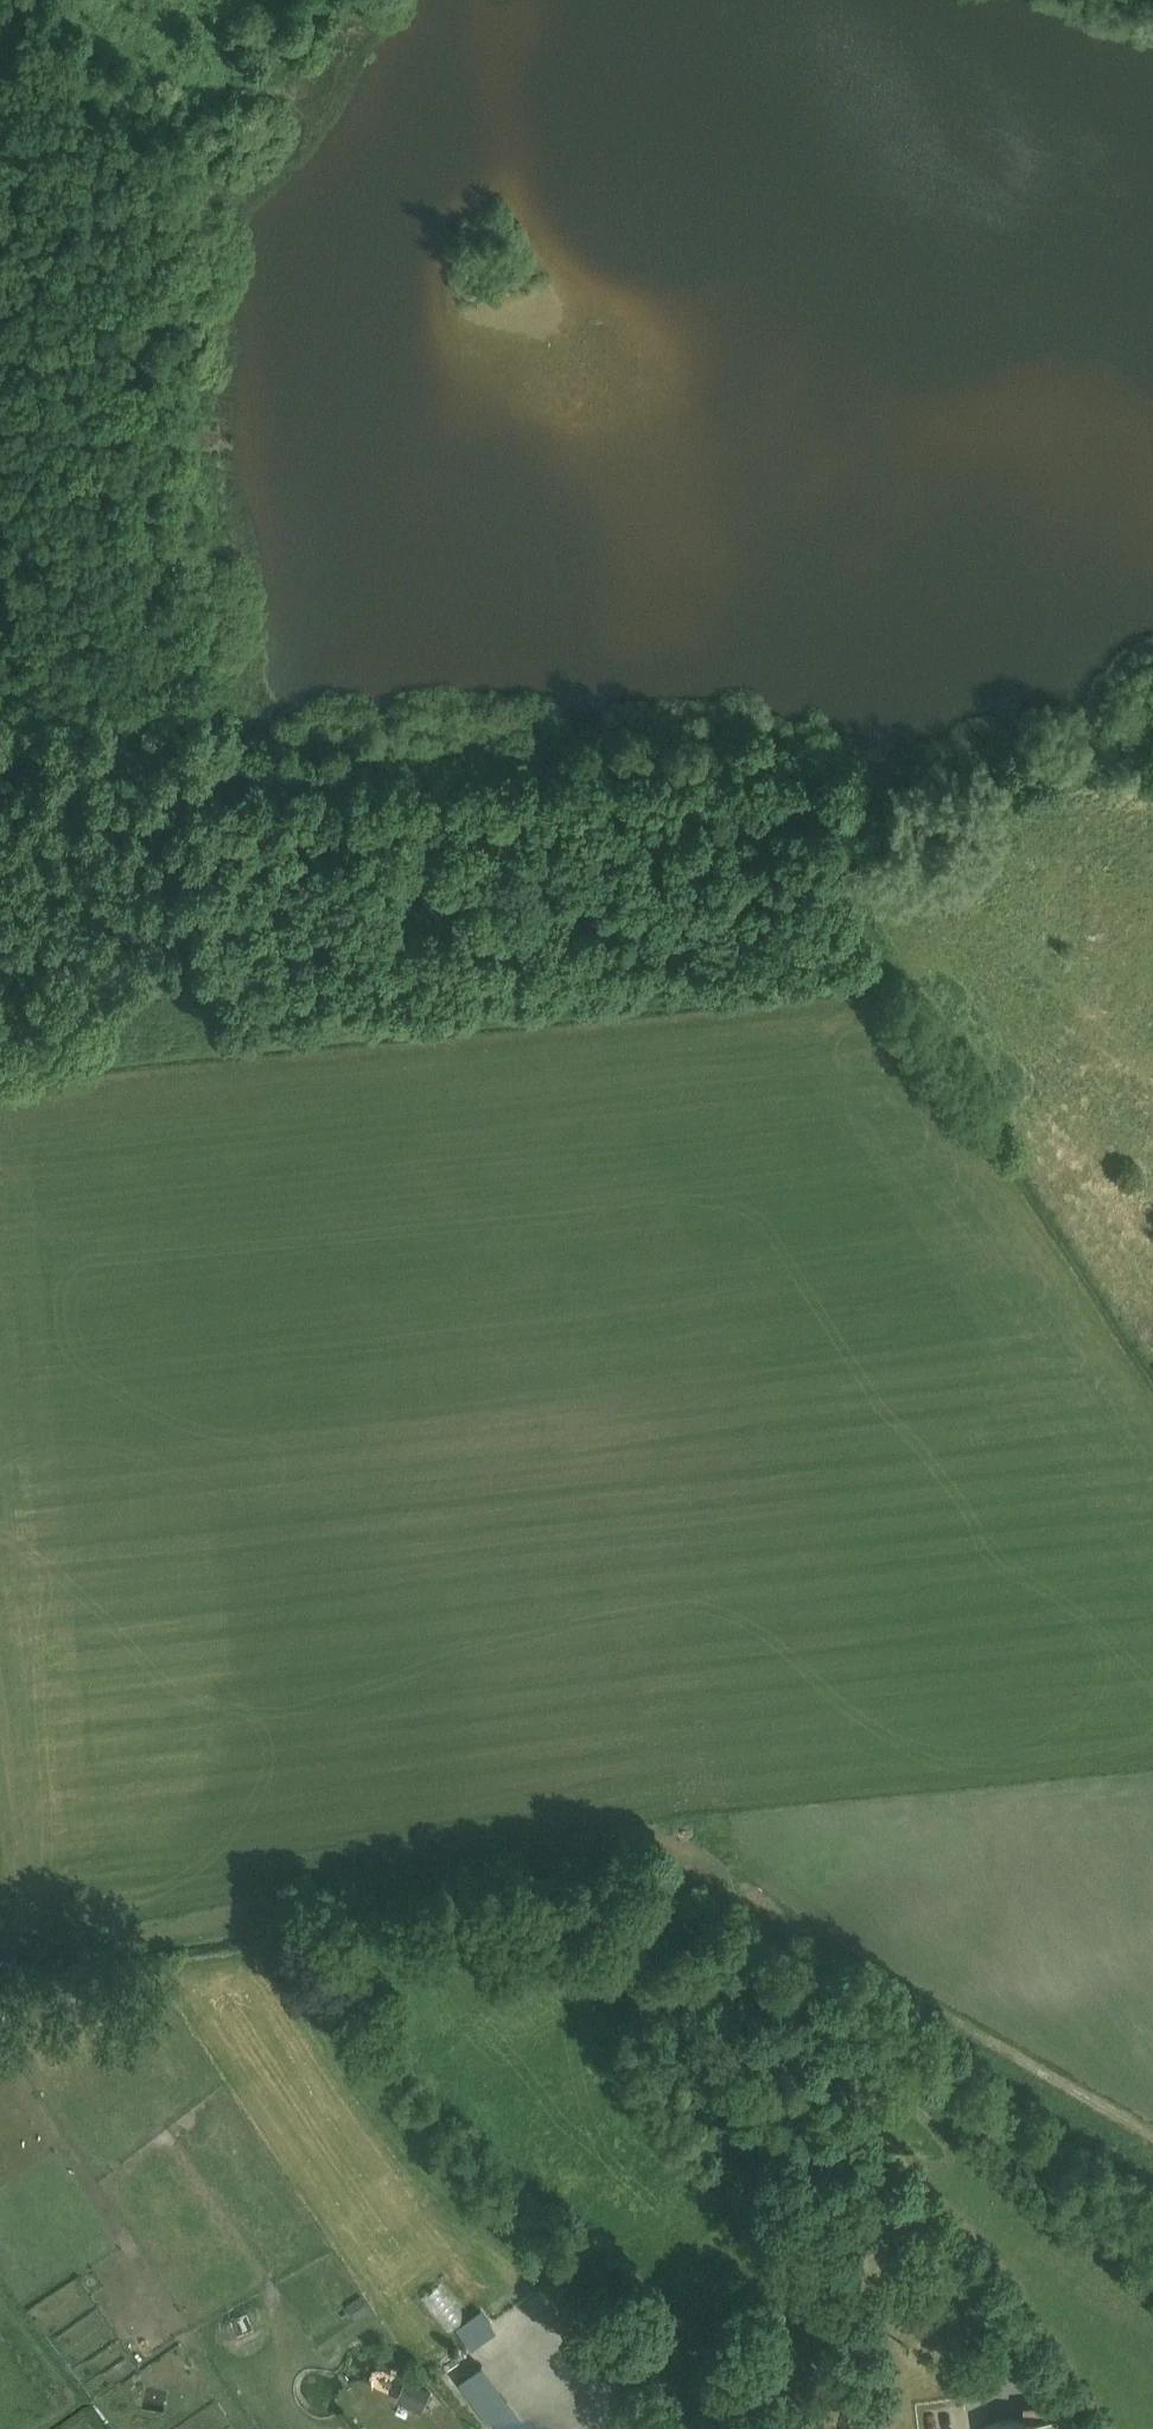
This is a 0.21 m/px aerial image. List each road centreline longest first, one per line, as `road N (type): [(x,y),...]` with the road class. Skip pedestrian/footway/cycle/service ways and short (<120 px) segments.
road 1 (track): [(1152,2139),(720,1887),(666,1869),(600,1867),(0,1972)]

